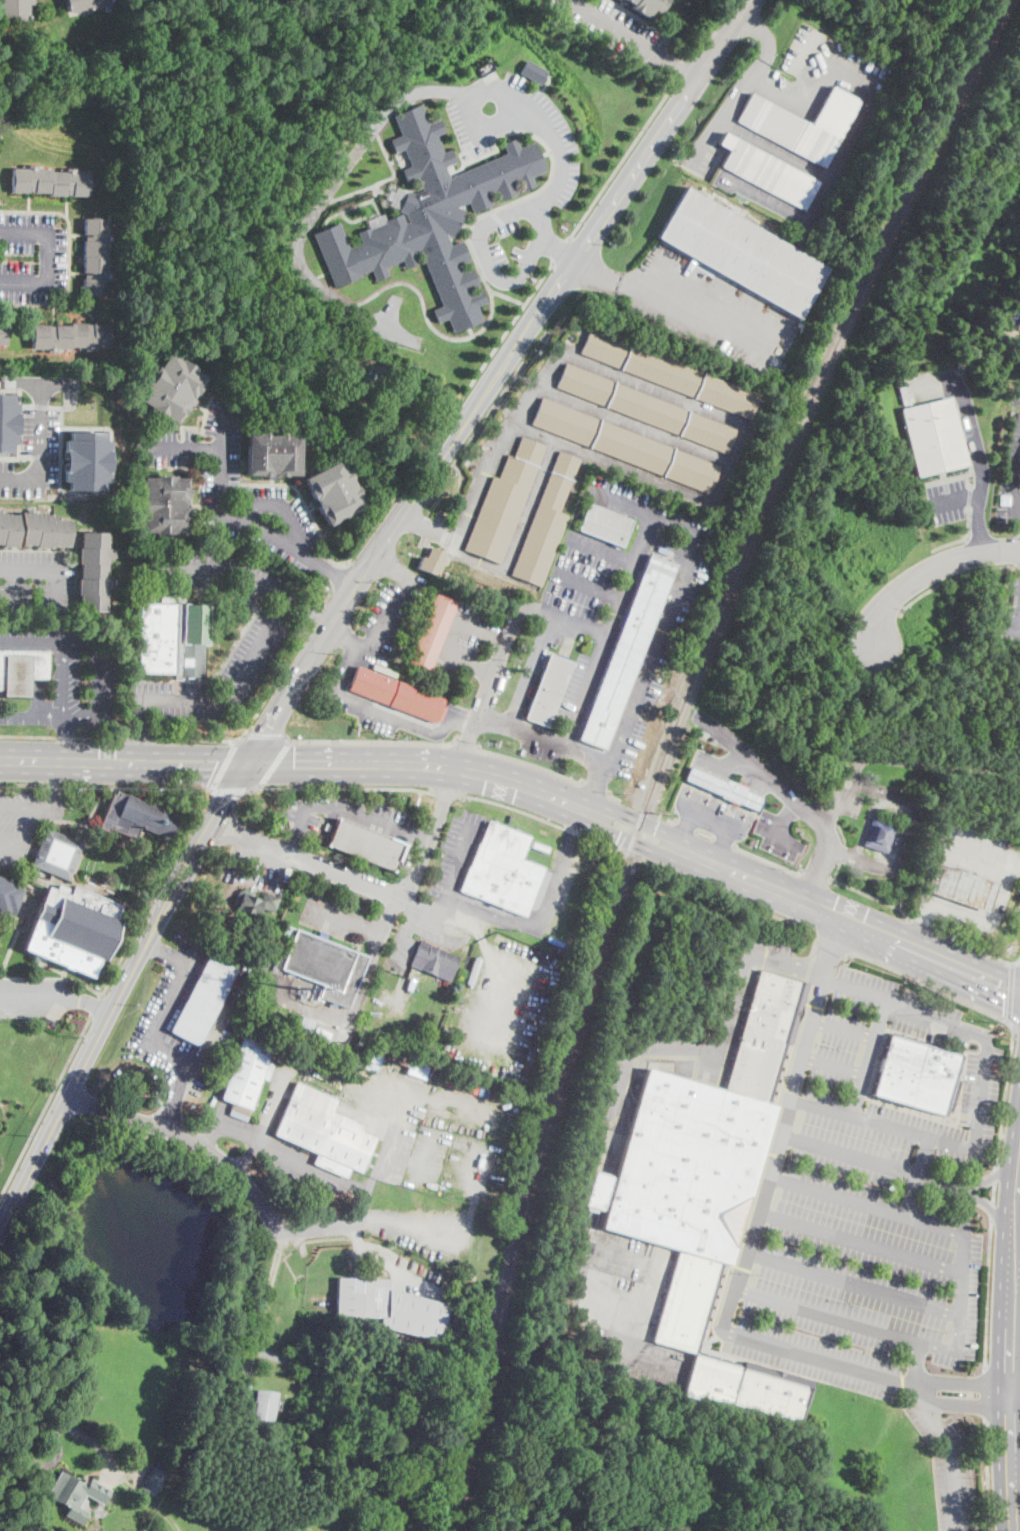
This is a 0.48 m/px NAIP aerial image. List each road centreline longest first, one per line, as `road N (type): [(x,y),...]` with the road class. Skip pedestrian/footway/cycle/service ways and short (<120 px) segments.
road 1 (tertiary): [(251,762),(331,626),(750,0)]
road 2 (tertiary): [(0,1230),(251,762)]
road 3 (residential): [(249,1393),(277,1250),(260,1204),(203,1144),(67,1097)]
road 4 (primary): [(1019,994),(674,847)]
road 5 (primary): [(589,812),(457,768),(251,762)]
road 6 (residential): [(406,899),(523,599)]
road 7 (primary): [(1019,1095),(1002,1271),(1000,1369),(1012,1387)]
road 8 (residential): [(150,447),(220,449),(220,517),(247,521),(353,593)]
road 9 (primary): [(251,762),(0,759)]
road 10 (residential): [(1019,550),(958,558),(909,583),(888,602),(871,645)]
road 11 (residential): [(406,899),(564,952)]
road 12 (residential): [(255,841),(406,899)]
road 13 (residential): [(570,0),(693,81)]
road 14 (primary): [(1012,1387),(1013,1530)]
road 15 (residential): [(276,1236),(401,1219)]

